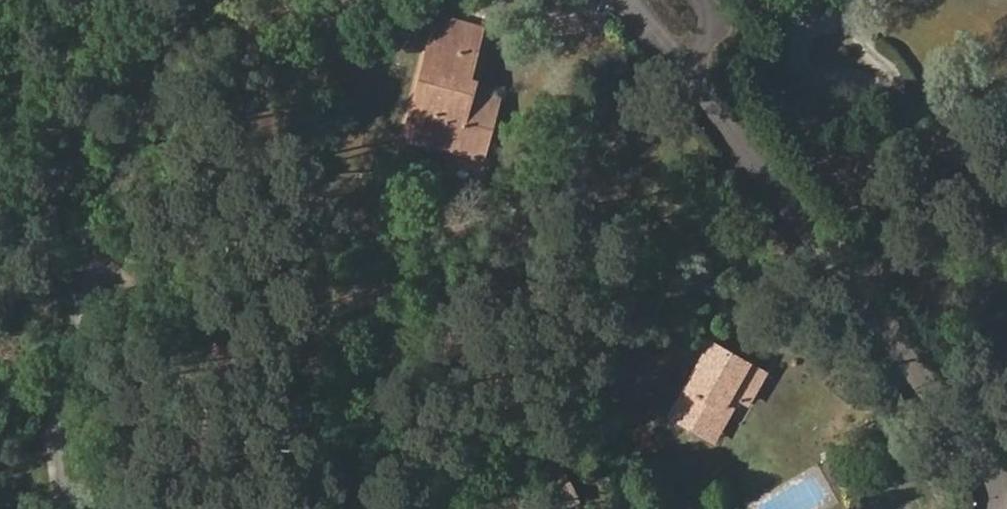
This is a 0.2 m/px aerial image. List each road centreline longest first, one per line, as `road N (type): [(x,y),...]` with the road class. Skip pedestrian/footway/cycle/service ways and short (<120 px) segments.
road 1 (residential): [(665,0),(695,74),(1006,497),(1001,508)]

